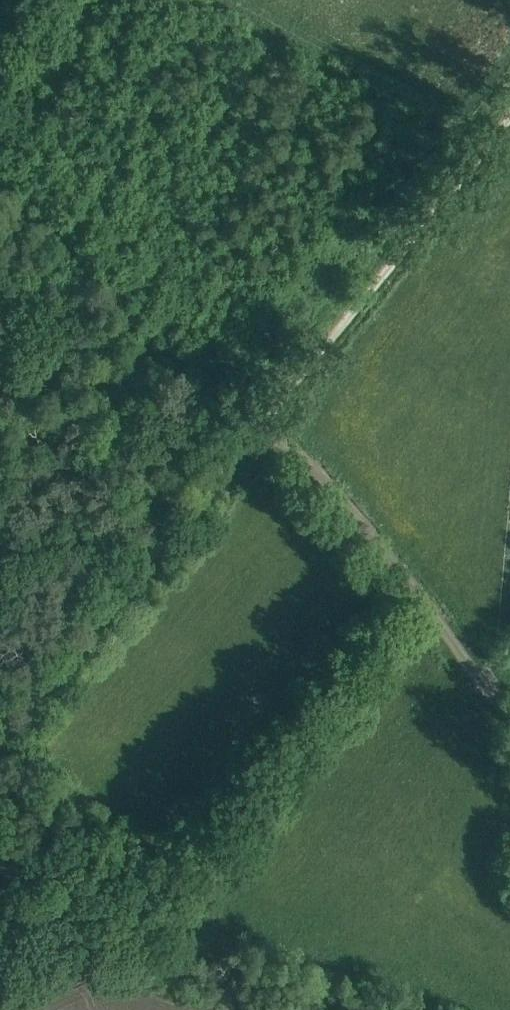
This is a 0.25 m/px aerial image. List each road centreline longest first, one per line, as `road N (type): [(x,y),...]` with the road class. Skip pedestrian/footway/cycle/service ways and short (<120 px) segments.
road 1 (unclassified): [(0,730),(276,413)]
road 2 (track): [(509,109),(276,413)]
road 3 (track): [(509,713),(269,421)]

